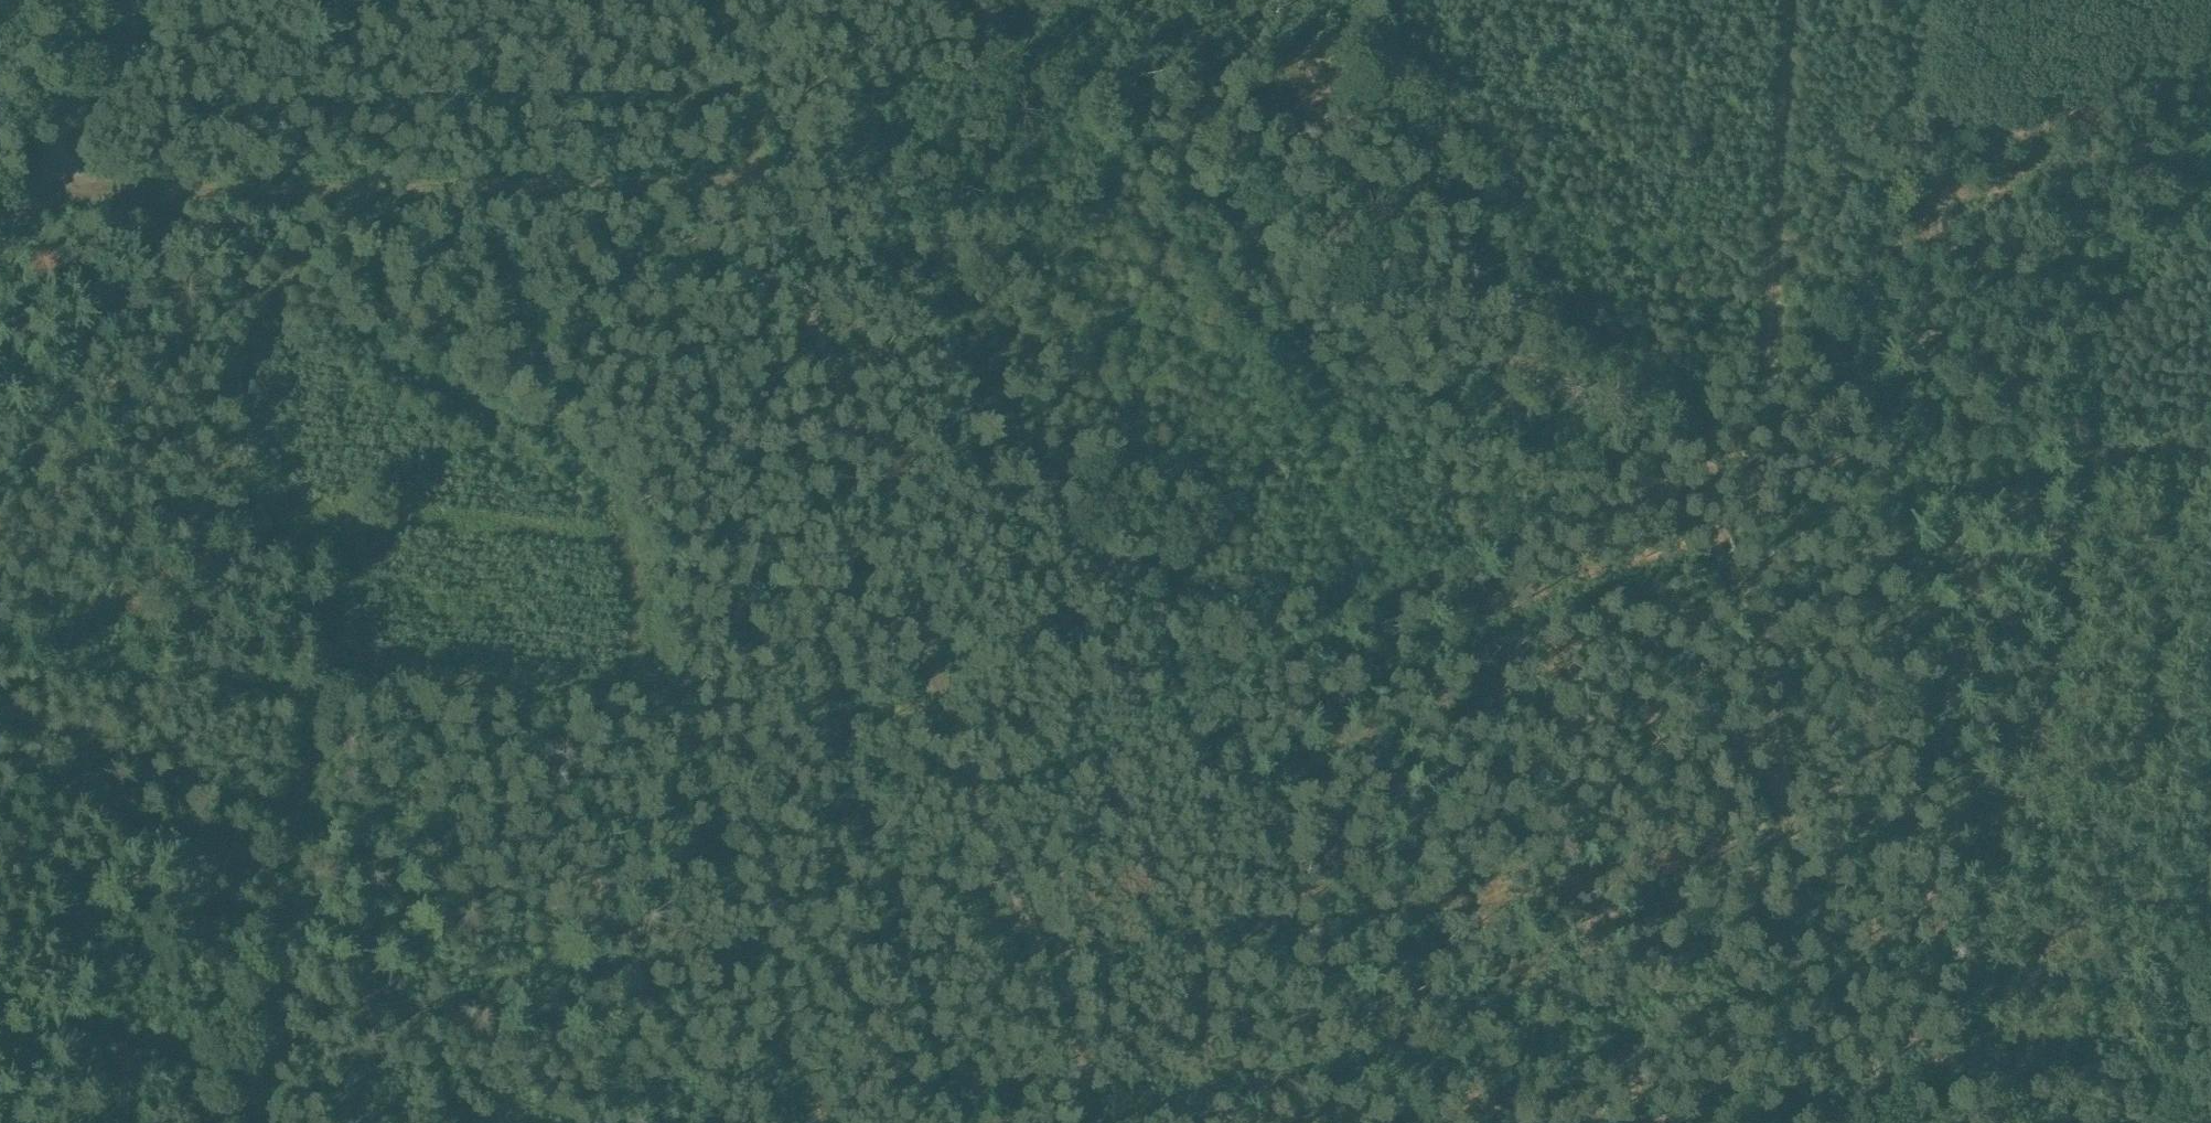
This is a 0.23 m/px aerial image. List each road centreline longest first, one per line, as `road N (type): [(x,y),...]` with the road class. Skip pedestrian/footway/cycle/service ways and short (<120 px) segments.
road 1 (track): [(136,0),(0,243)]
road 2 (track): [(2192,1090),(2210,872)]
road 3 (track): [(2210,1086),(2022,1122)]

